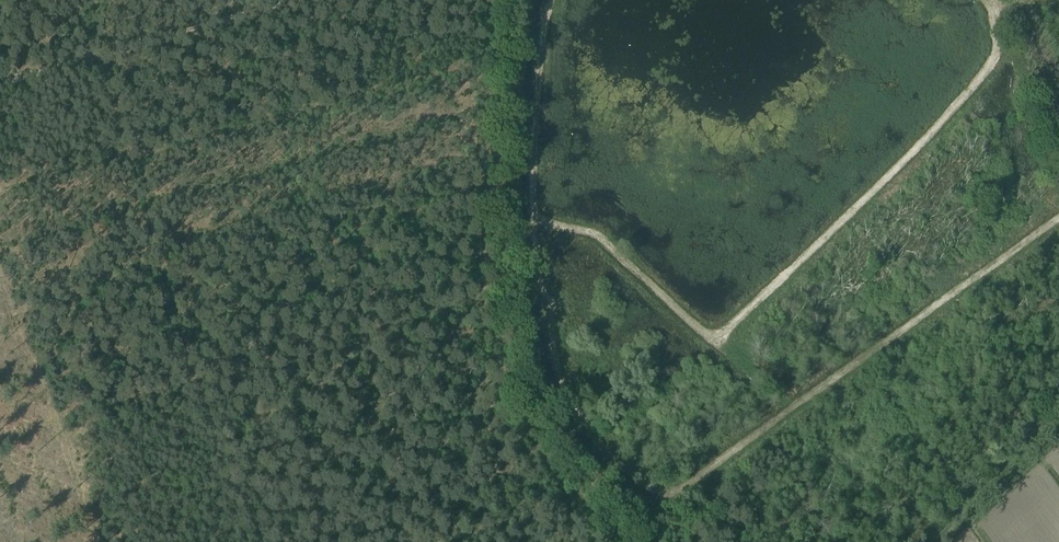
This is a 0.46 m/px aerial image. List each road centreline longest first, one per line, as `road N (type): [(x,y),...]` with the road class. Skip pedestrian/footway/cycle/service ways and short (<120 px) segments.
road 1 (track): [(606,541),(512,399),(488,317),(494,0)]
road 2 (track): [(100,56),(229,478),(260,541)]
road 3 (track): [(100,56),(301,0)]
road 4 (track): [(1058,416),(936,541)]

